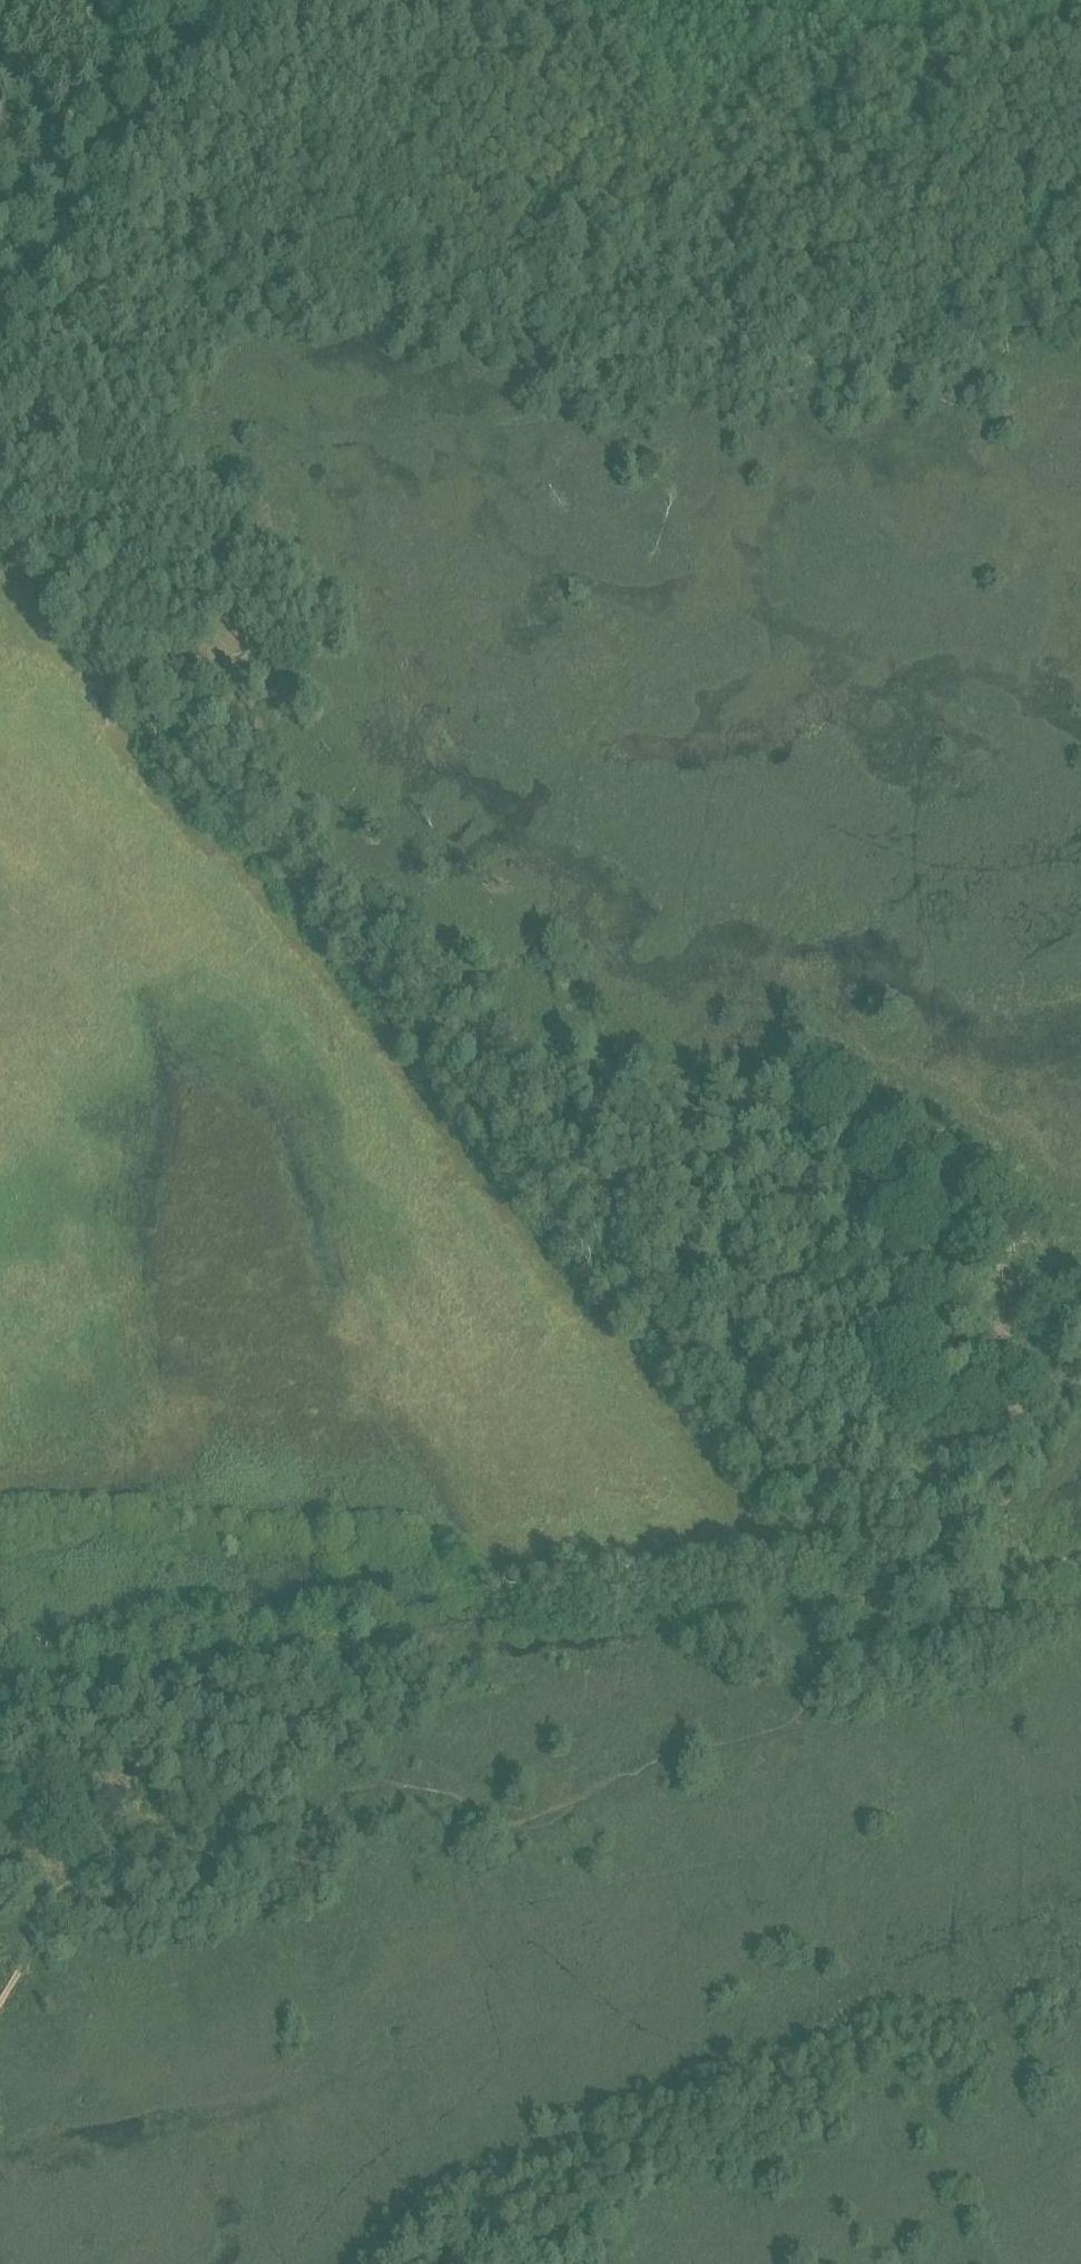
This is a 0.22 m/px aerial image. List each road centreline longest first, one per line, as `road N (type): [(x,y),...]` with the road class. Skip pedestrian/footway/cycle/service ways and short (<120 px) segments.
road 1 (track): [(0,317),(232,0)]

